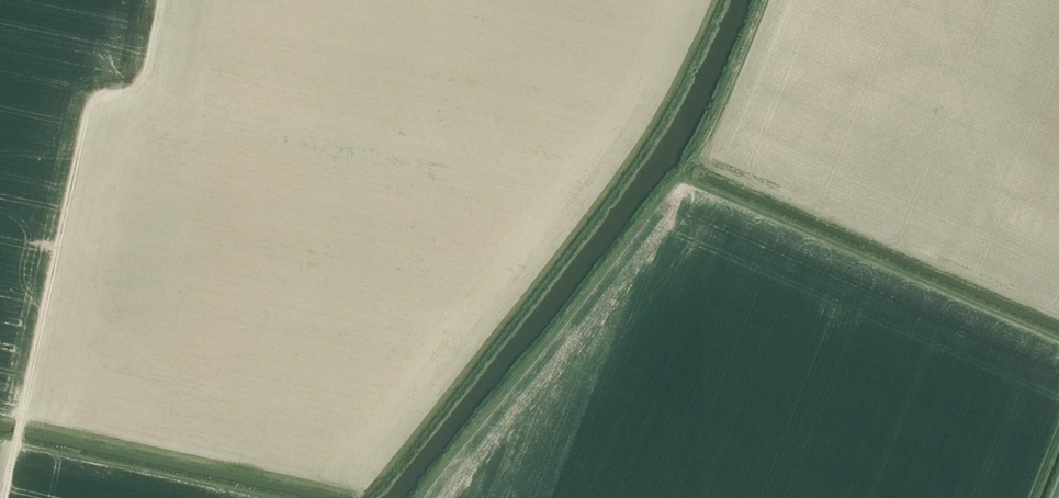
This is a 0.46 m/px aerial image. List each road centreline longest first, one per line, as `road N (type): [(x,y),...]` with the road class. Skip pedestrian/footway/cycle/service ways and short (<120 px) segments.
road 1 (track): [(4,497),(87,114),(142,79),(163,0)]
road 2 (track): [(706,157),(668,188),(419,497)]

